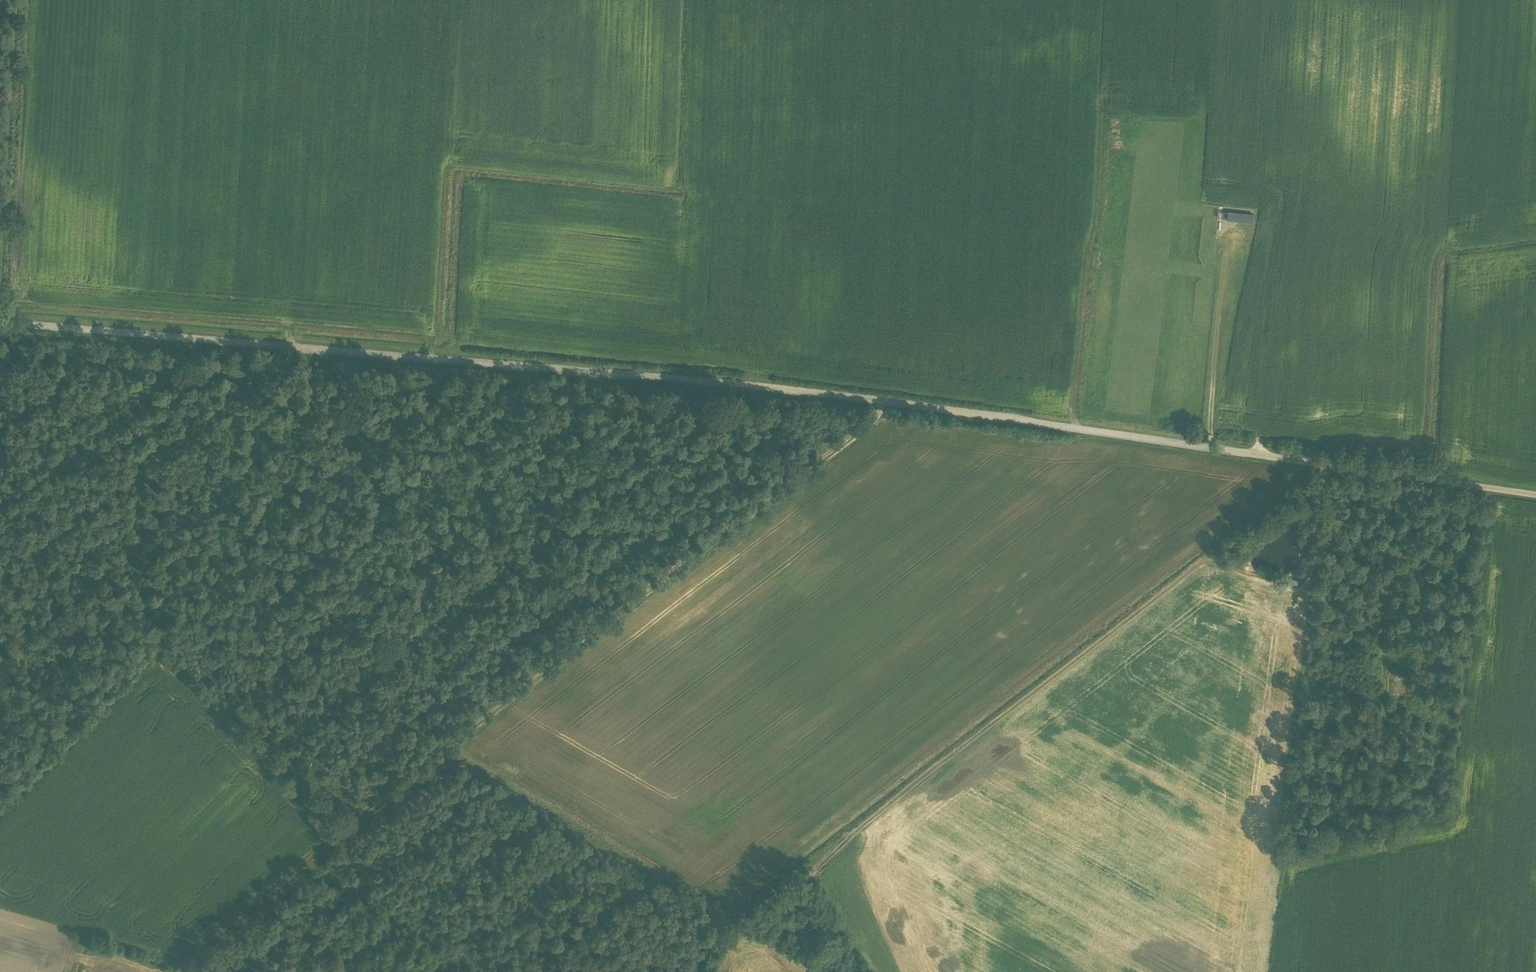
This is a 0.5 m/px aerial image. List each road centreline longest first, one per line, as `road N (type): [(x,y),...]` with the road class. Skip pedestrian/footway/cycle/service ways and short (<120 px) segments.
road 1 (track): [(0,328),(884,405),(1535,489)]
road 2 (track): [(884,405),(872,426),(193,955),(190,971)]
road 3 (track): [(1322,457),(1263,971)]

